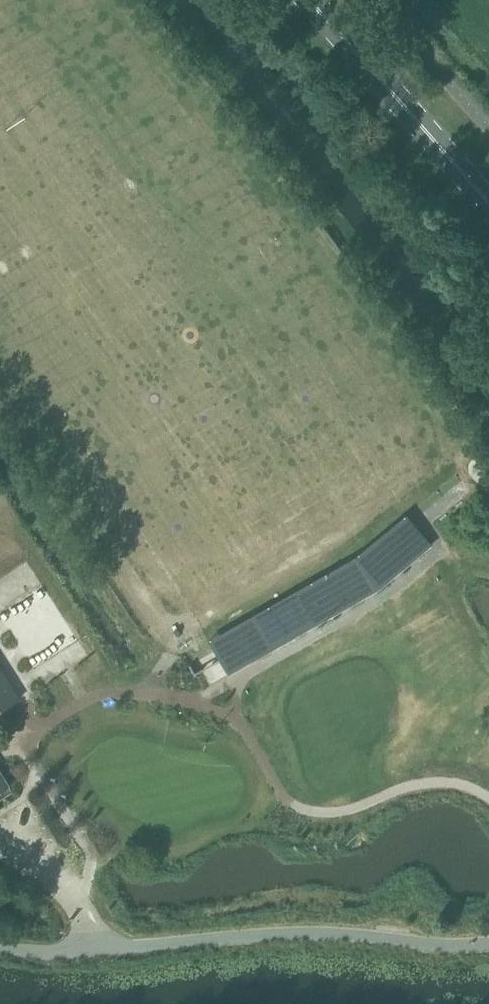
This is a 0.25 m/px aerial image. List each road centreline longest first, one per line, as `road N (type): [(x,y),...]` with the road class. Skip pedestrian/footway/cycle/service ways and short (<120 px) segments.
road 1 (unclassified): [(488,942),(291,930),(57,949),(0,943)]
road 2 (primary): [(488,204),(310,0)]

